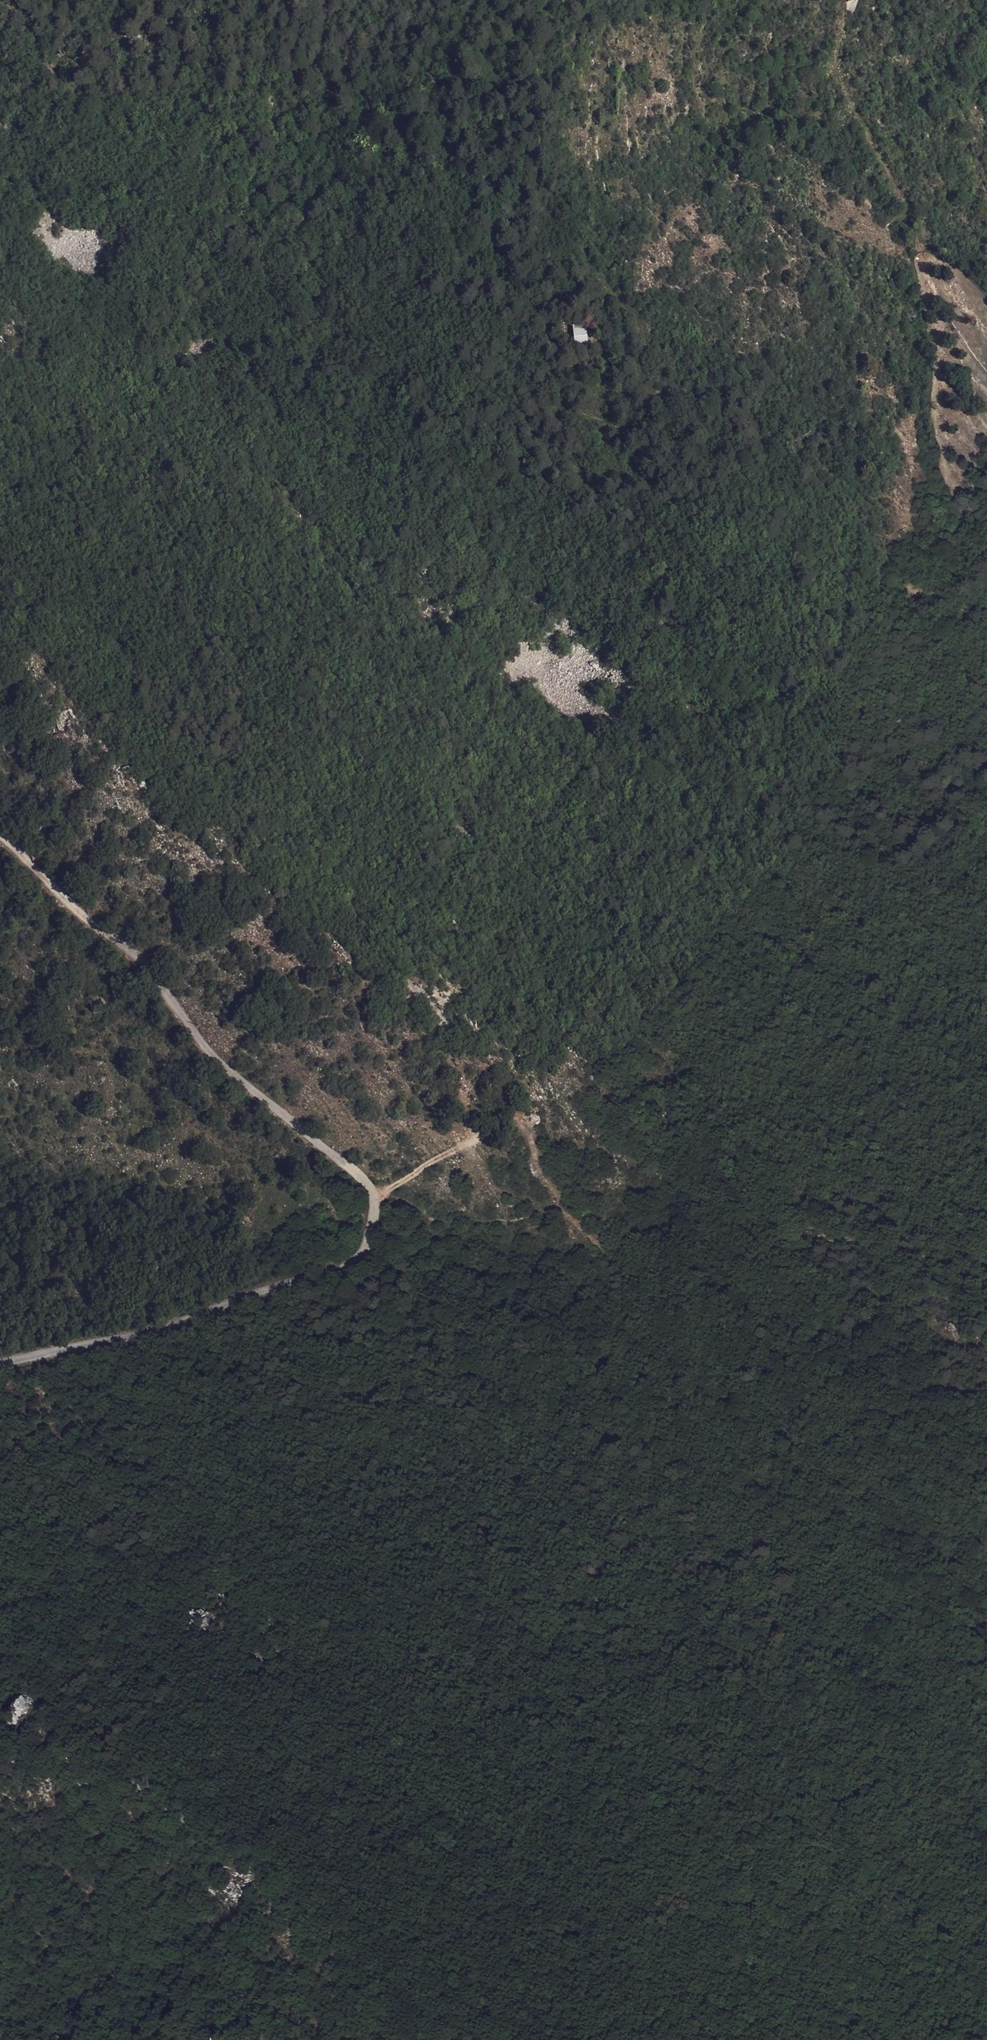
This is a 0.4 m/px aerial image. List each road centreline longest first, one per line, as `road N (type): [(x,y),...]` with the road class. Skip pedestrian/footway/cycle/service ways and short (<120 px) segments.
road 1 (unclassified): [(0,1365),(152,1332),(343,1268),(368,1243),(376,1204),(356,1172),(203,1044),(151,970),(71,907),(0,832)]
road 2 (track): [(527,1137),(506,1125),(424,1167),(376,1204)]

